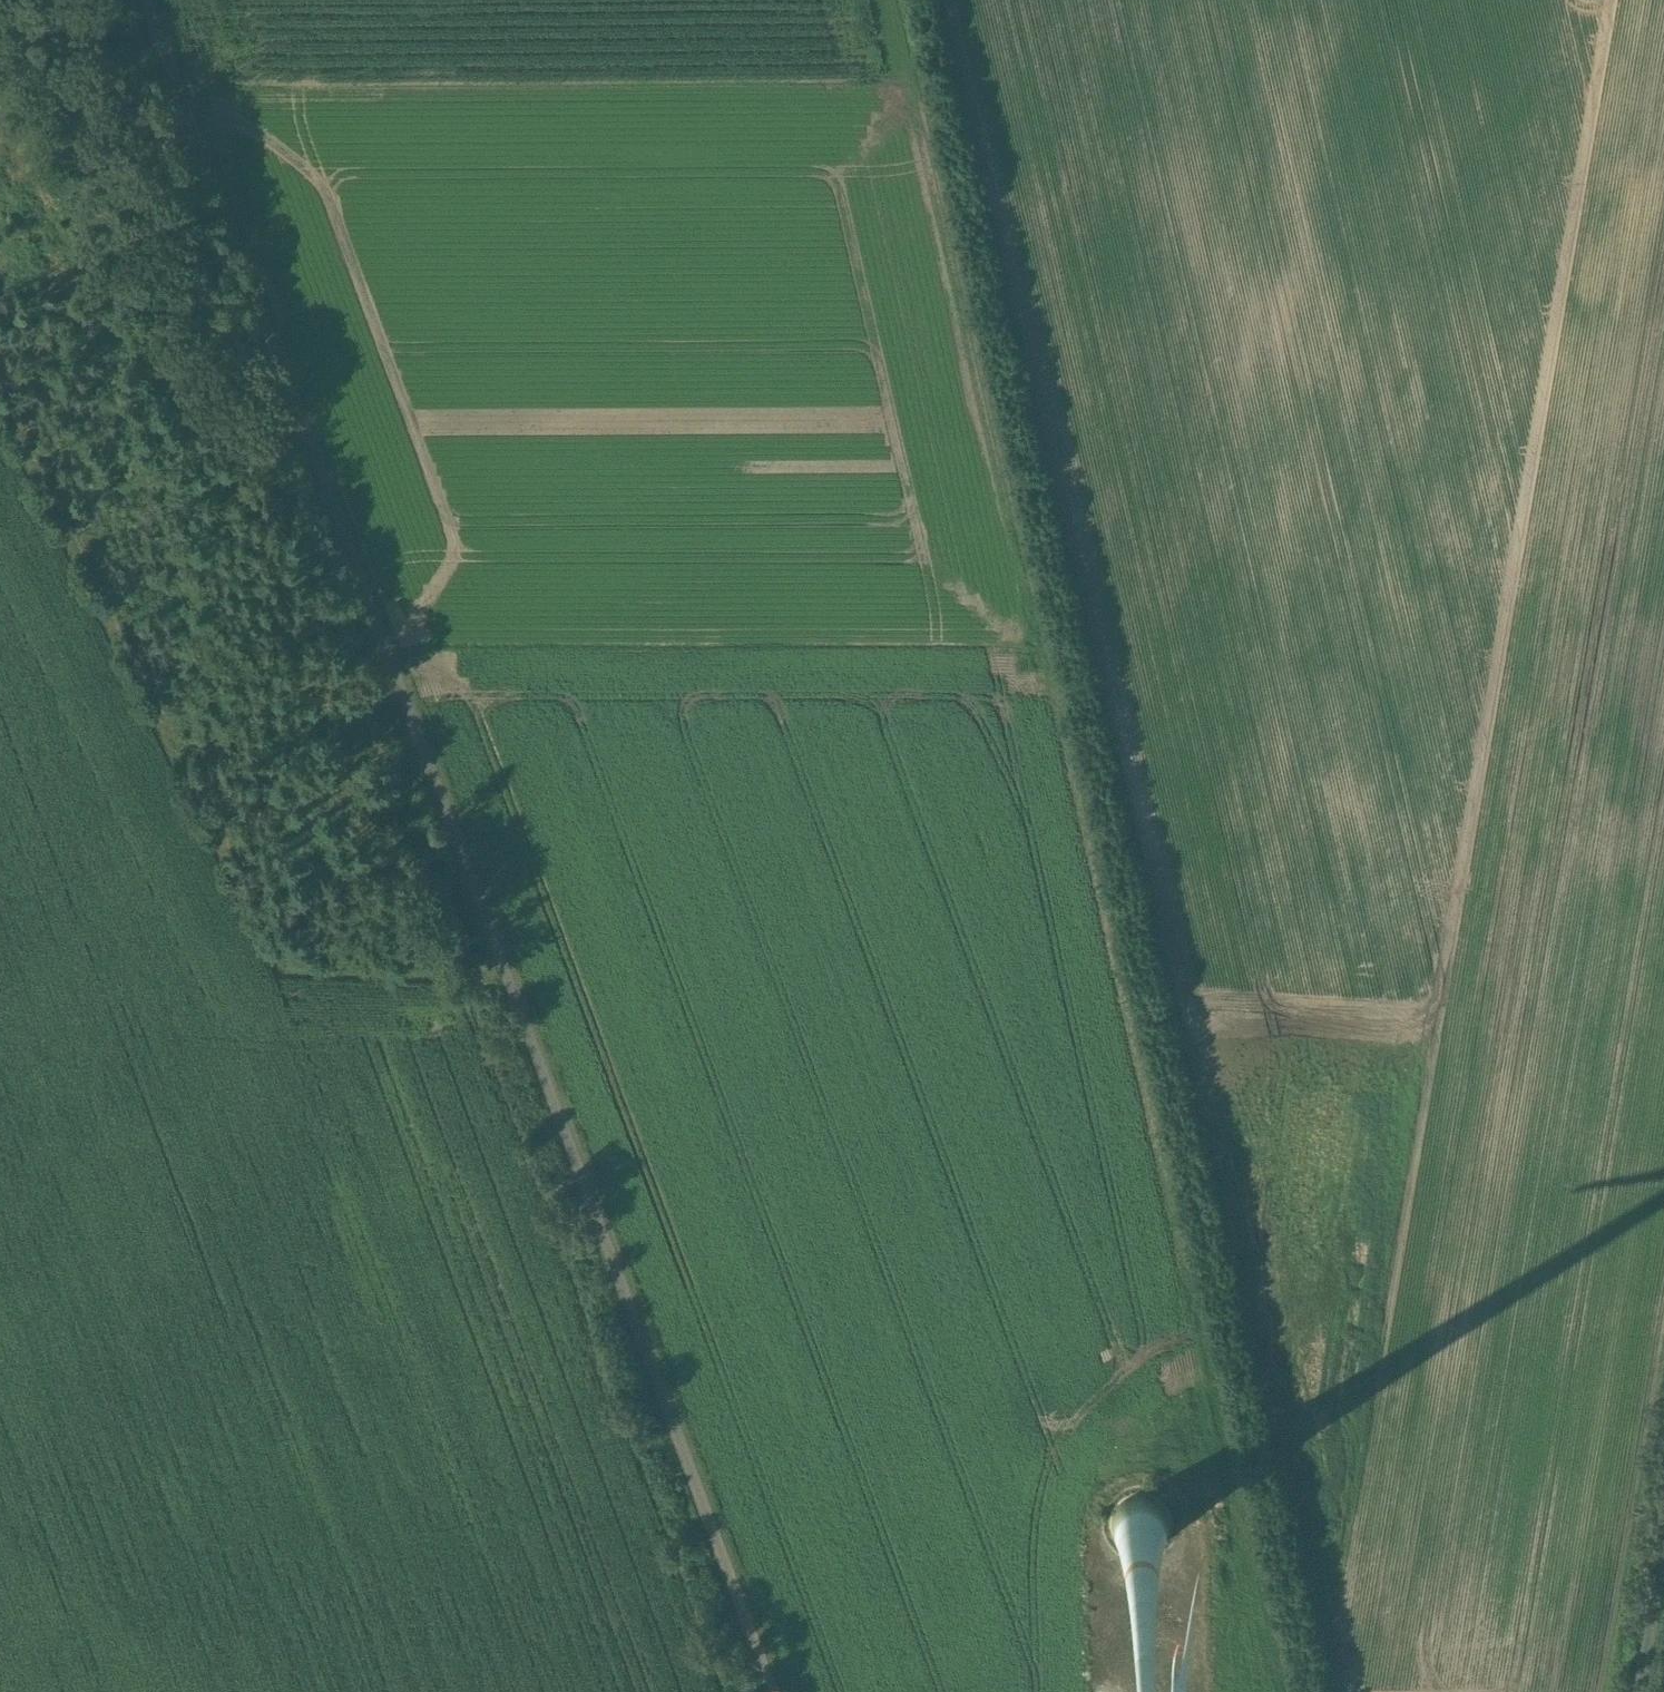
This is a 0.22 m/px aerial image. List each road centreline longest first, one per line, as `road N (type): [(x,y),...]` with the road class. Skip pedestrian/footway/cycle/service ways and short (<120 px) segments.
road 1 (unclassified): [(146,0),(773,1691)]
road 2 (unclassified): [(1639,1691),(1663,1539)]

